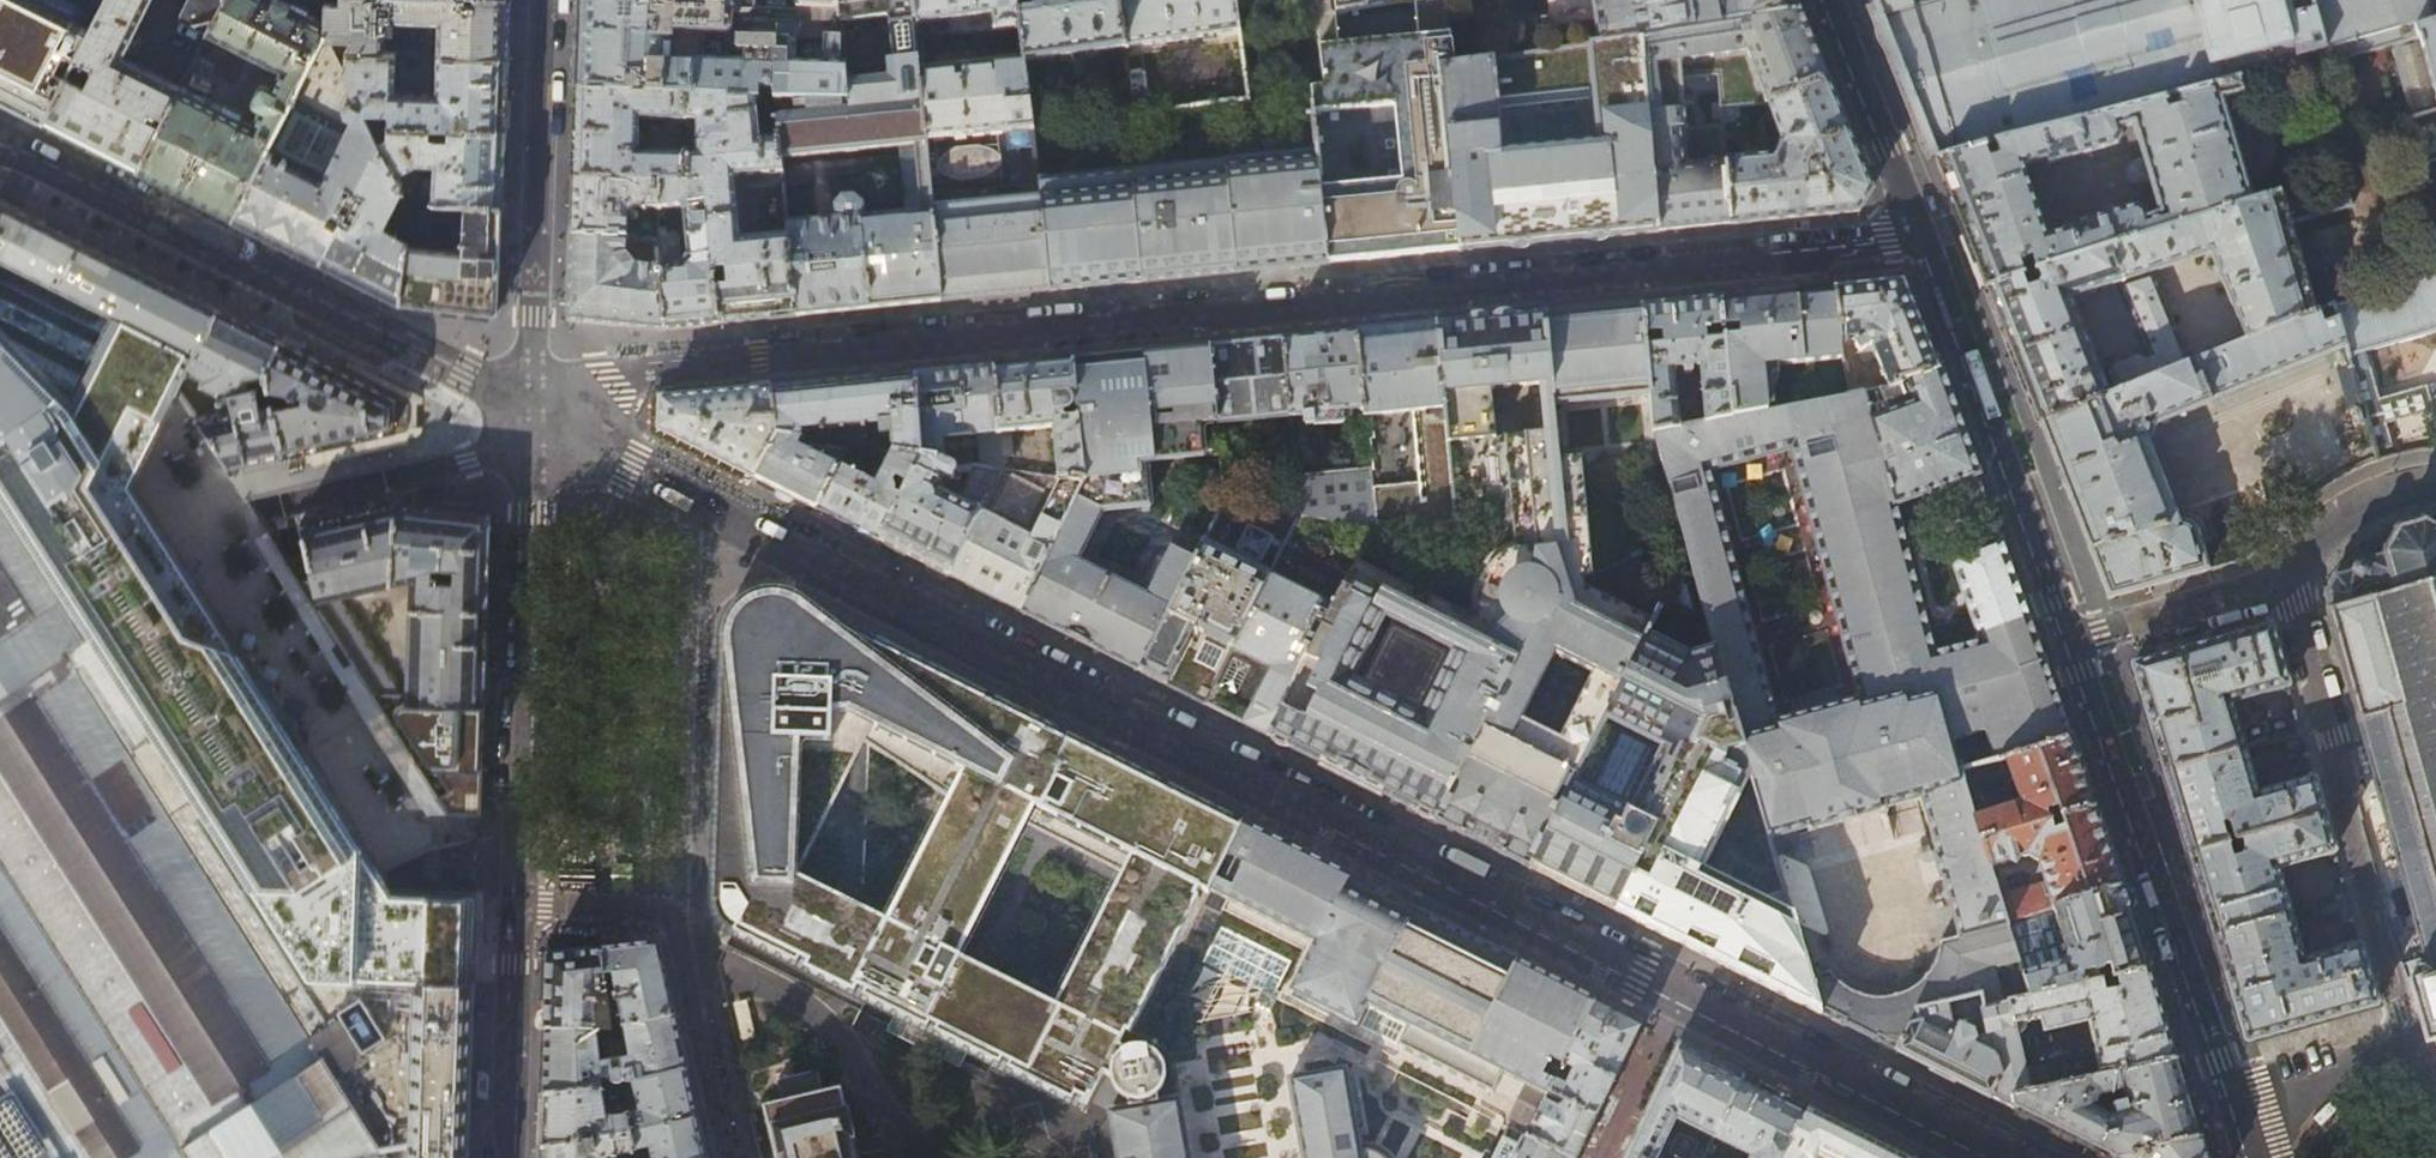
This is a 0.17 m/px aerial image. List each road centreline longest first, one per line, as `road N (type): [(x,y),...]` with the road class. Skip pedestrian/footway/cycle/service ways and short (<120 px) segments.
road 1 (residential): [(533,409),(608,372),(1893,242),(1923,232)]
road 2 (secondary): [(1679,990),(533,409)]
road 3 (residential): [(533,409),(505,1157)]
road 4 (secondary): [(533,409),(0,143)]
road 5 (tertiary): [(2239,1107),(2073,641)]
road 6 (residential): [(2418,1055),(2287,589)]
road 7 (tertiary): [(2073,641),(1923,232)]
road 8 (residential): [(533,409),(547,0)]
road 9 (secondary): [(2011,1157),(1679,990)]
road 10 (tertiary): [(1923,232),(1831,0)]
road 11 (residential): [(2287,589),(2073,641)]
road 12 (residential): [(2435,481),(2347,509),(2298,558),(2287,589)]
road 13 (residential): [(1595,1157),(1679,990)]
road 14 (residential): [(2418,1055),(2239,1107)]

